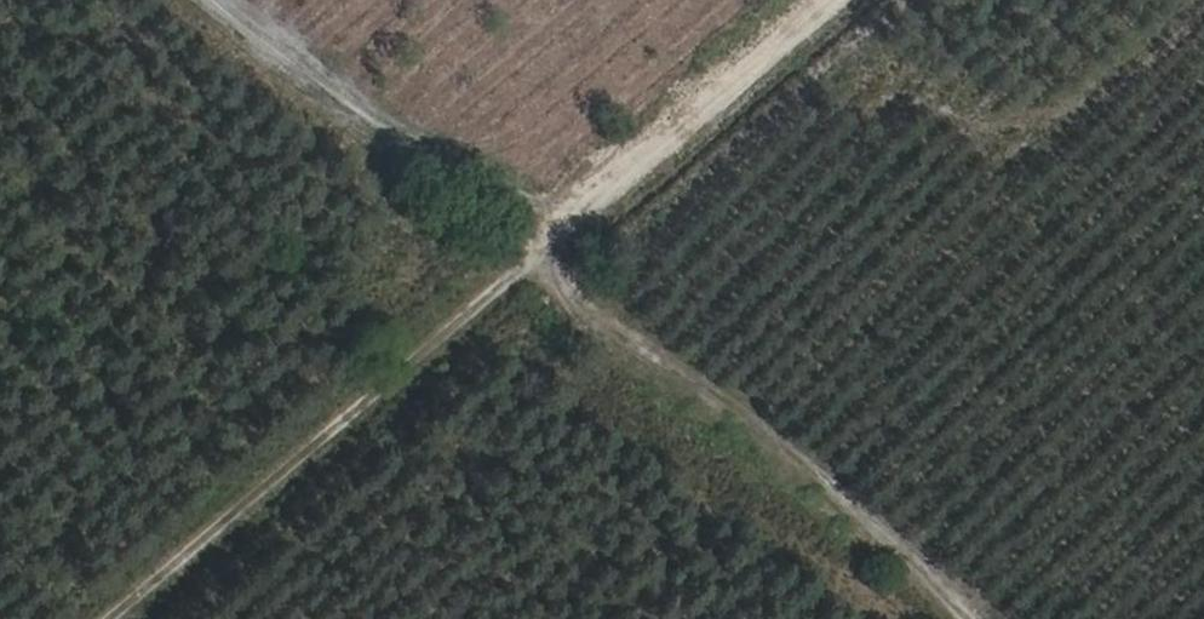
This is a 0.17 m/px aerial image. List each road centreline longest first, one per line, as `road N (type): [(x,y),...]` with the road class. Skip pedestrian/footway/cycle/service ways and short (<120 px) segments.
road 1 (track): [(225,0),(352,99),(523,196),(548,247),(1006,618)]
road 2 (track): [(839,0),(110,618)]

